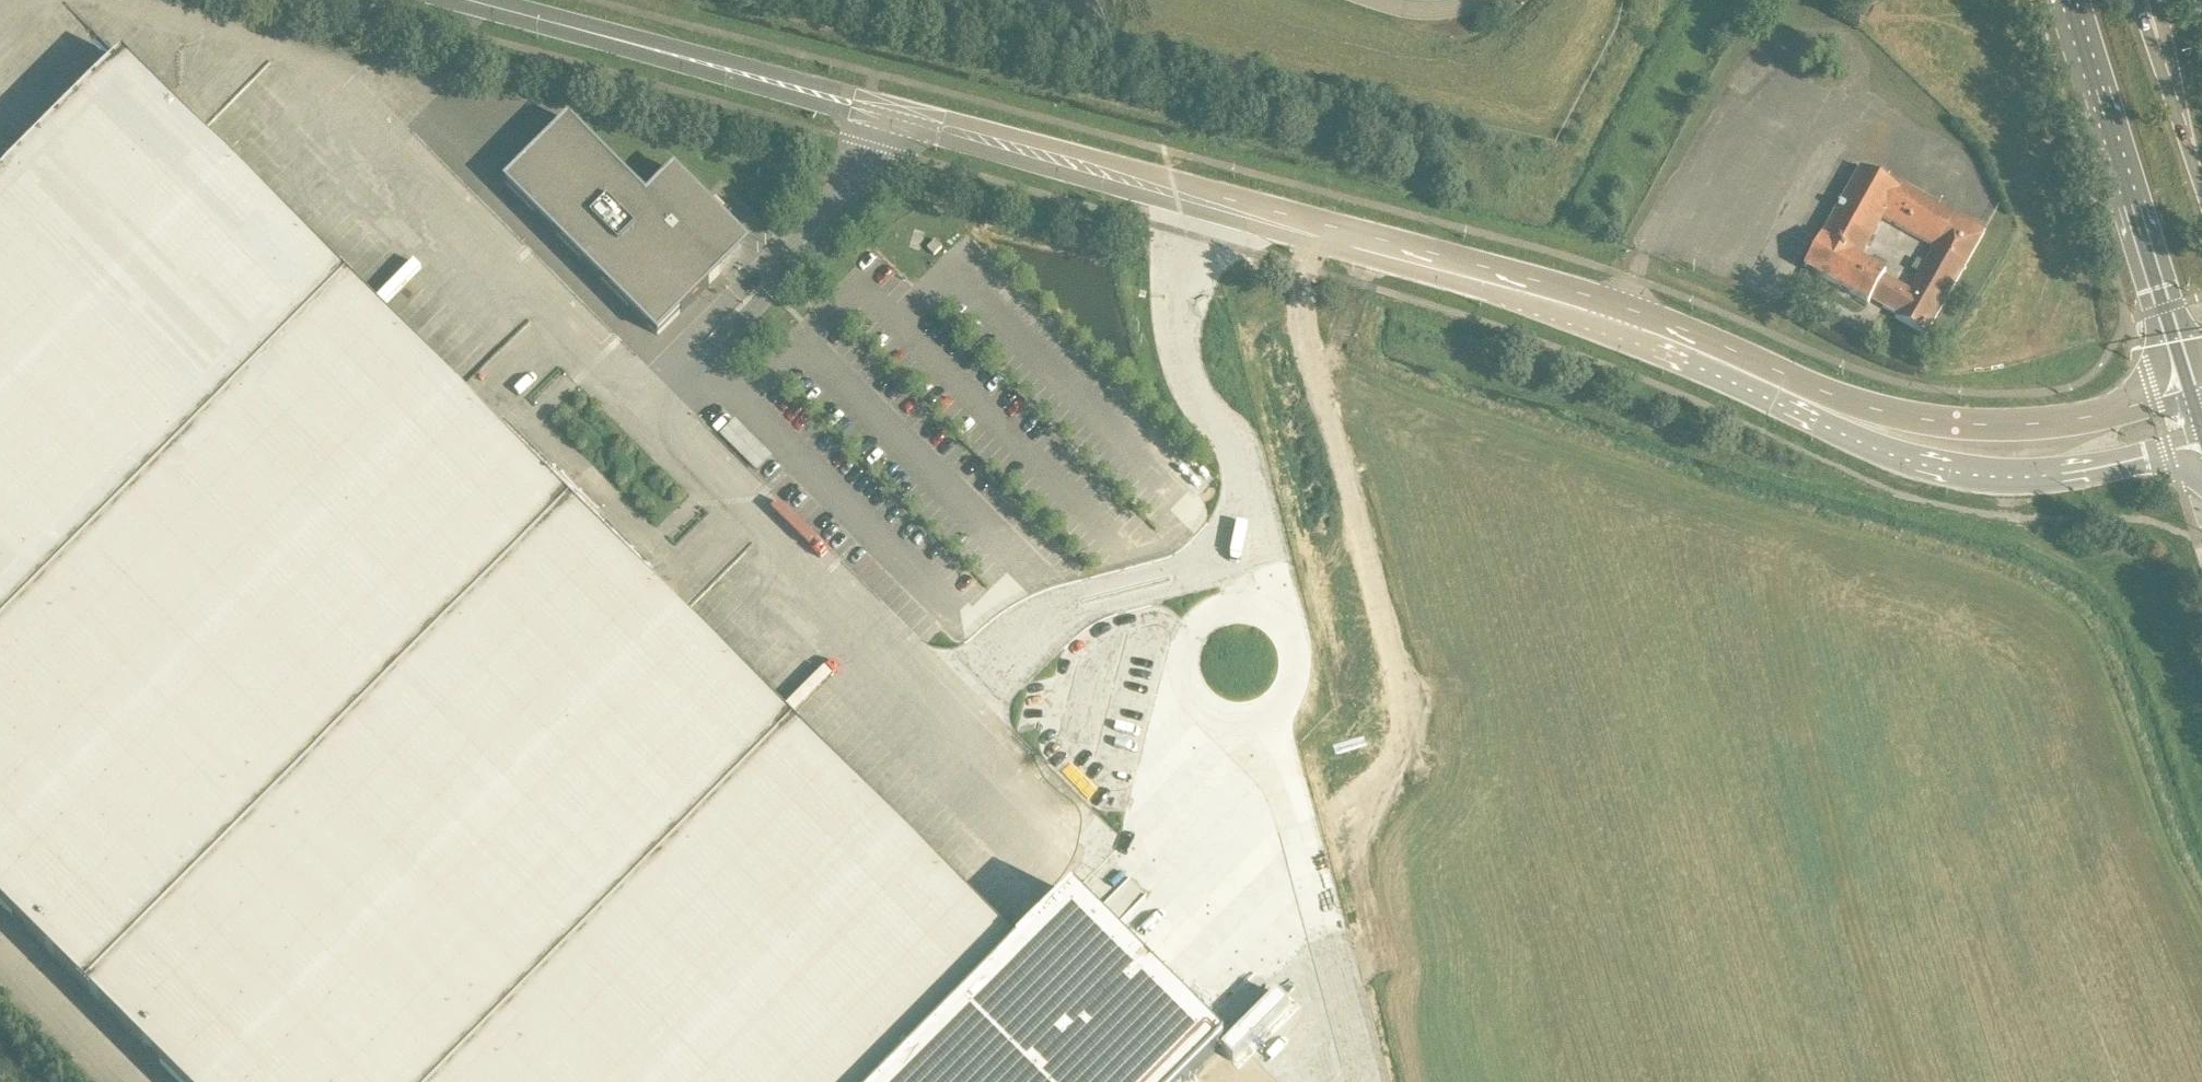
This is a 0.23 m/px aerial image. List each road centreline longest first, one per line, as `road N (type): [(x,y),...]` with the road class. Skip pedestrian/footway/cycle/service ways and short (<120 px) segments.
road 1 (unclassified): [(466,0),(1613,320),(1774,386)]
road 2 (unclassified): [(1774,386),(1850,439),(1987,479),(2112,467),(2201,443)]
road 3 (unclassified): [(2191,399),(2053,425),(1974,427),(1774,386)]
road 4 (primary): [(2070,0),(2191,399)]
road 5 (primary): [(2201,199),(2133,0)]

